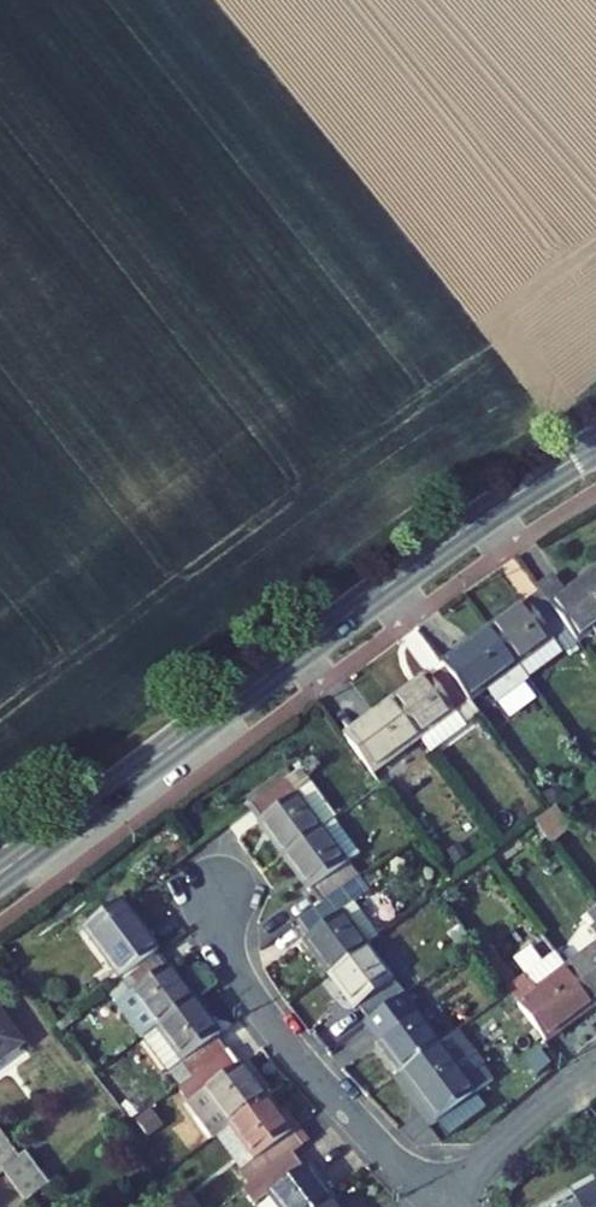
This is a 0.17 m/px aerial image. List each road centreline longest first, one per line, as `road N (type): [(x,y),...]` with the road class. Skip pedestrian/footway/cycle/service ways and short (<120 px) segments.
road 1 (tertiary): [(595,447),(424,561),(0,875)]
road 2 (residential): [(436,1206),(273,1025),(231,957),(208,888)]
road 3 (residential): [(439,1206),(595,1072)]

